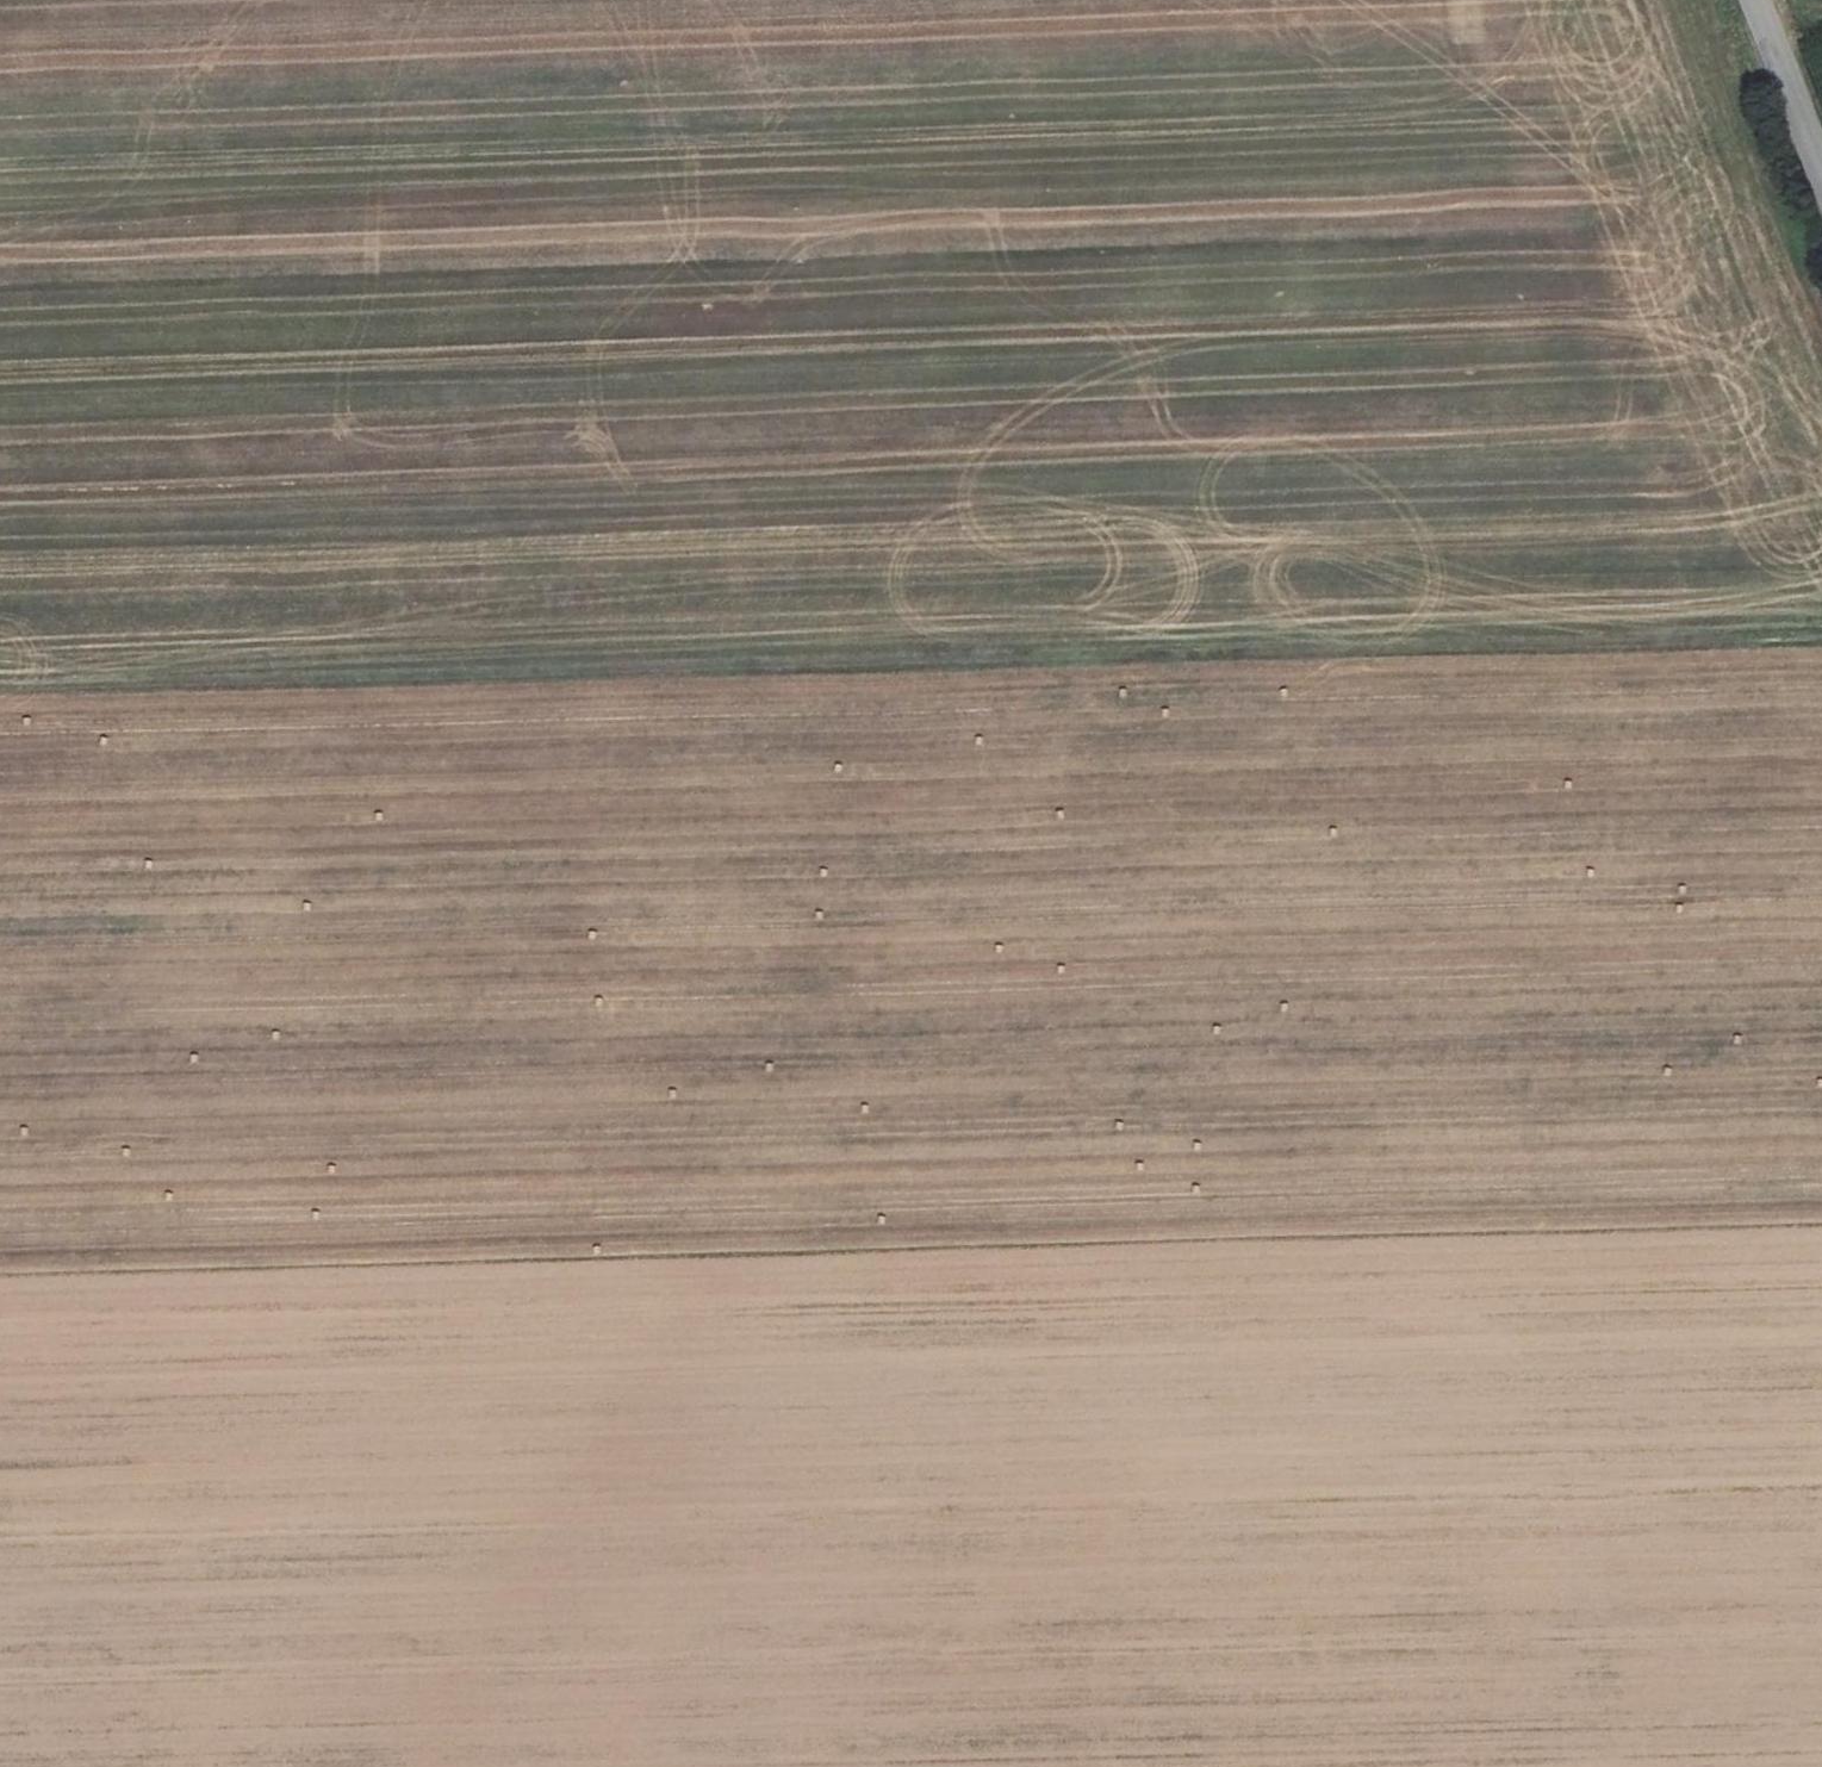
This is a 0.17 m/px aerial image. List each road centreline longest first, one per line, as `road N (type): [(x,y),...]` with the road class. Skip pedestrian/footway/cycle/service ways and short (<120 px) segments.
road 1 (unclassified): [(1821,179),(1751,0)]

